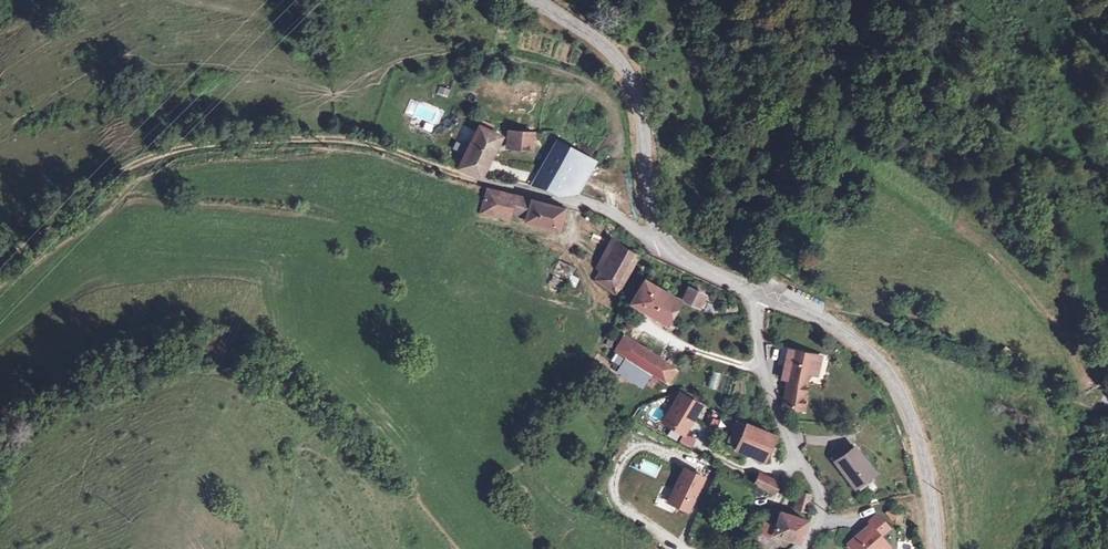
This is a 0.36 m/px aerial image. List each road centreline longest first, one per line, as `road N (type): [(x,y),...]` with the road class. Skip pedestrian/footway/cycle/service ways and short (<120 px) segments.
road 1 (track): [(479,182),(354,141),(212,143),(120,173),(0,254)]
road 2 (tertiary): [(759,293),(835,324),(886,372),(919,442),(935,548)]
road 3 (tertiary): [(537,0),(629,75),(664,245)]
road 4 (unclassified): [(759,293),(763,373),(818,496),(803,548)]
road 5 (unclassified): [(664,245),(592,203),(479,182)]

